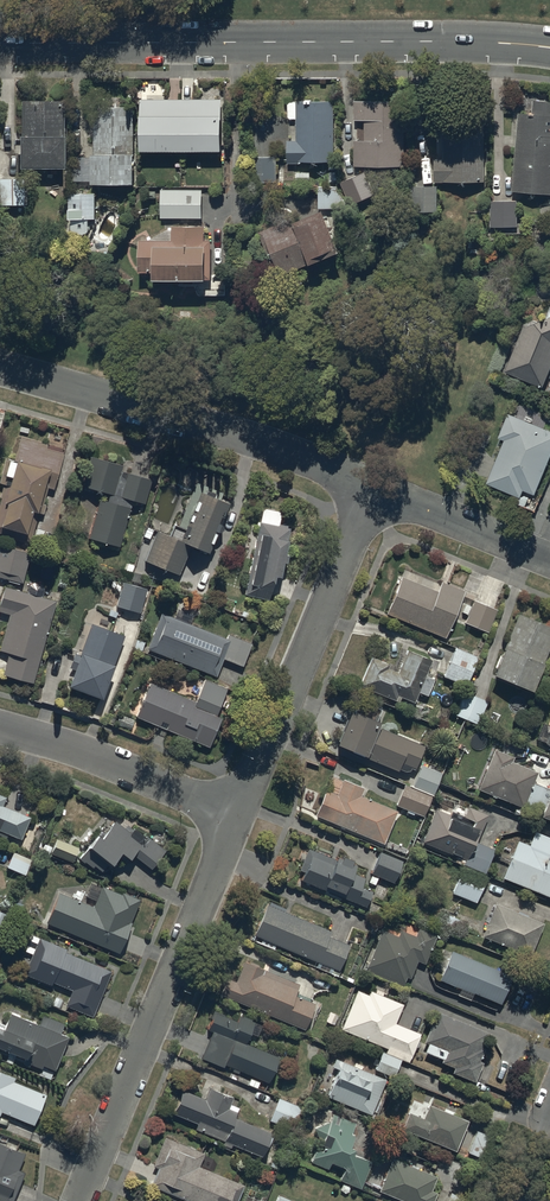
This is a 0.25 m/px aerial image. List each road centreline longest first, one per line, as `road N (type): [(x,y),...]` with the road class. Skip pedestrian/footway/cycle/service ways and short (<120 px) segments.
road 1 (tertiary): [(0,43),(549,48)]
road 2 (residential): [(80,1200),(238,814)]
road 3 (residential): [(0,369),(241,437),(374,487)]
road 4 (residential): [(238,814),(374,487)]
road 5 (residential): [(238,814),(94,755),(0,728)]
road 6 (residential): [(374,487),(549,560)]

